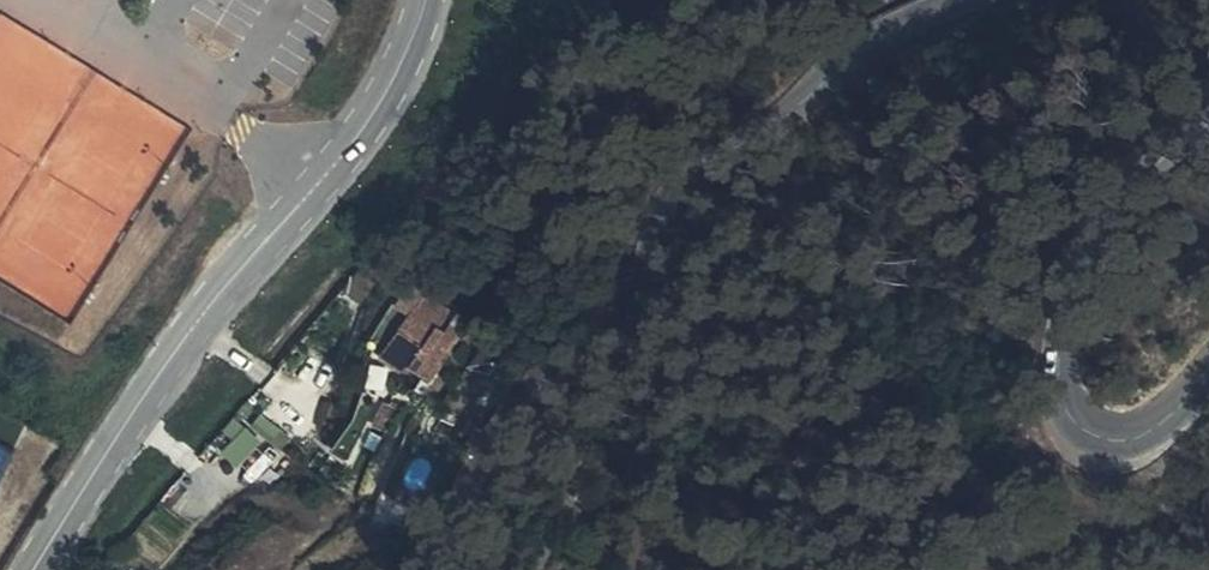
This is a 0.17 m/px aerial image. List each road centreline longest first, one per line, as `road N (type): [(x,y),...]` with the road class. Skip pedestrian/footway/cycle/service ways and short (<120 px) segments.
road 1 (secondary): [(427,569),(528,494),(707,273),(796,123),(854,57),(961,0)]
road 2 (secondary): [(423,0),(397,70),(358,135),(163,365),(30,569)]
road 3 (secondary): [(1208,122),(1103,219),(1081,258),(1067,371),(1081,413),(1094,431),(1113,437),(1171,412),(1208,372)]

